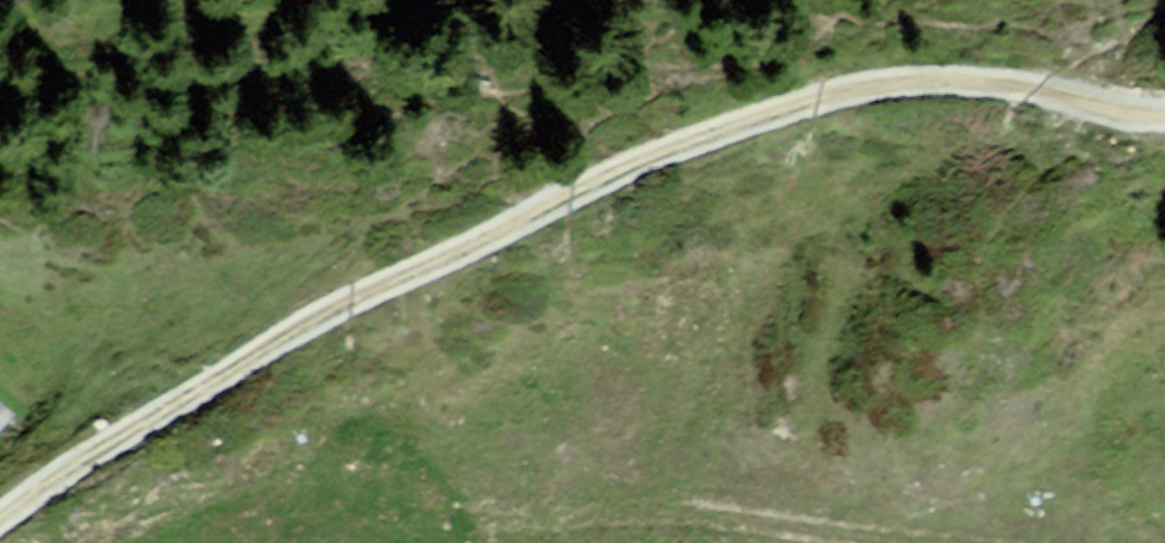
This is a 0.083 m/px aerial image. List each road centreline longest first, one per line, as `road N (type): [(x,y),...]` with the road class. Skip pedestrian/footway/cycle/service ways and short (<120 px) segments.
road 1 (track): [(0,518),(318,316),(654,154),(862,85),(969,83),(1164,111)]
road 2 (track): [(305,542),(345,526),(721,518),(894,542)]

